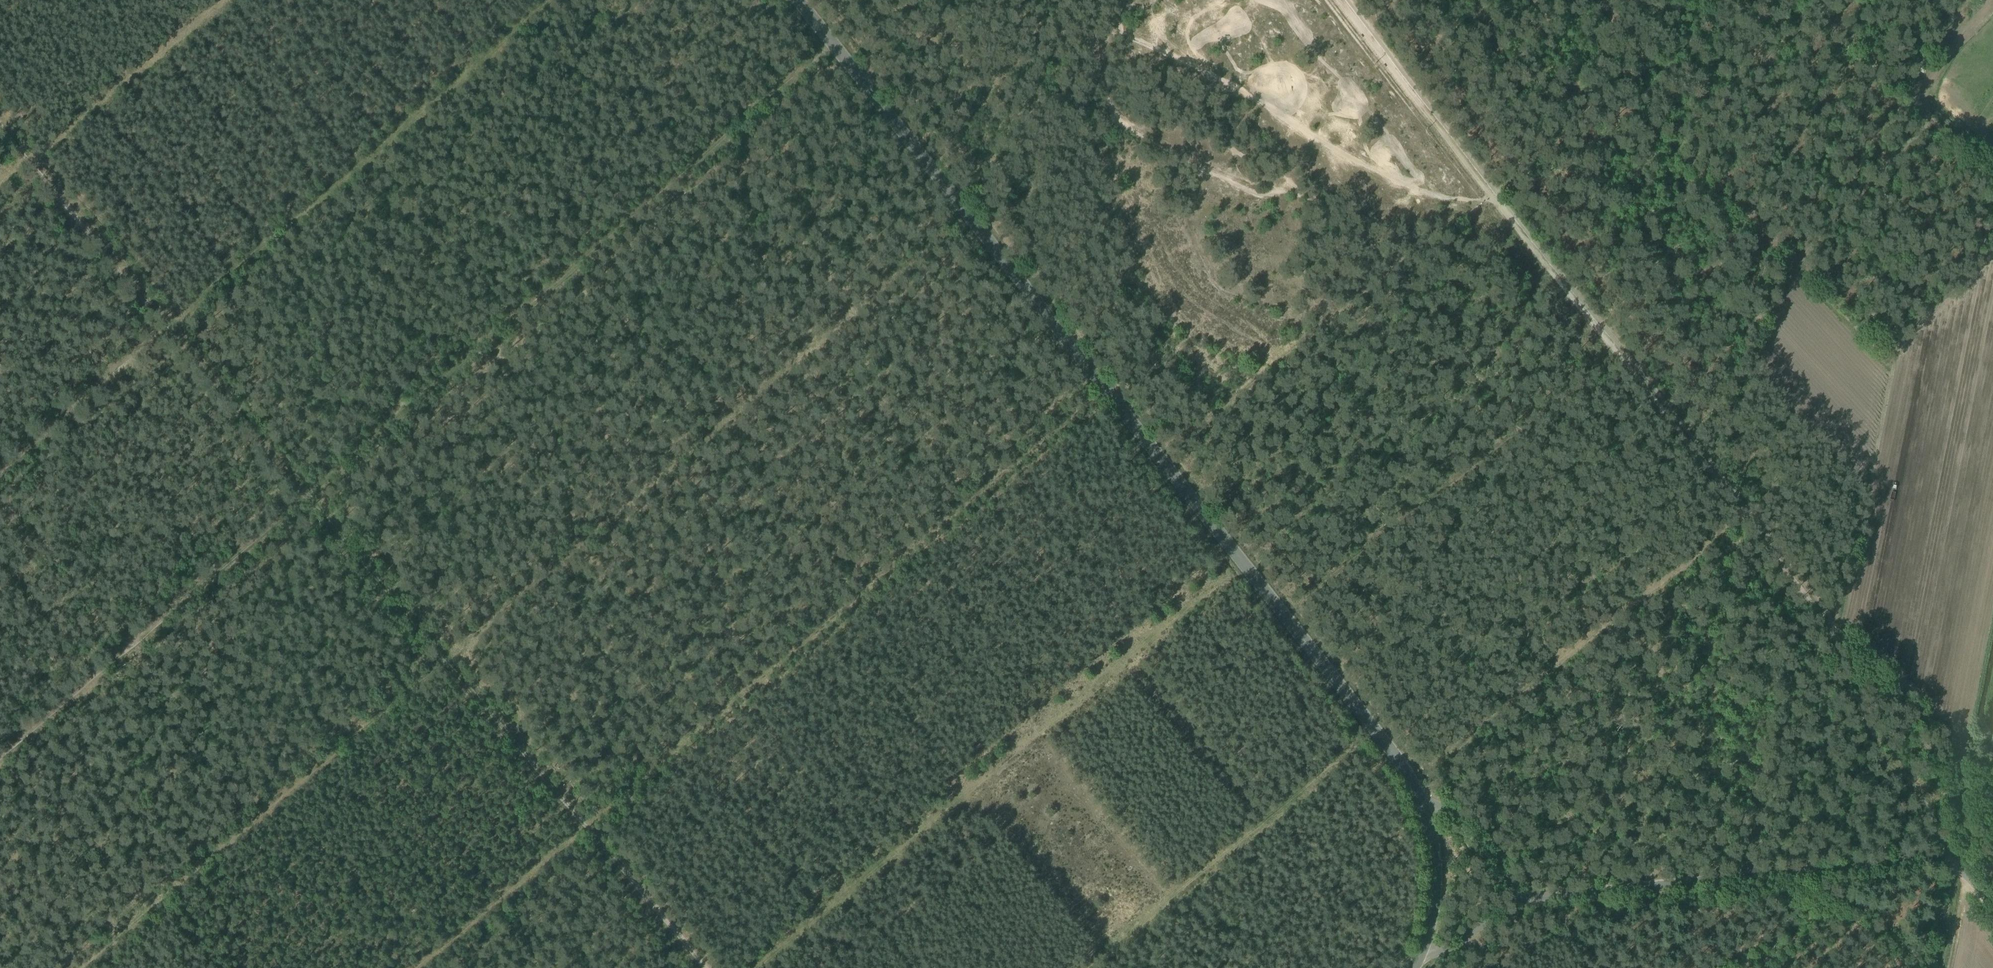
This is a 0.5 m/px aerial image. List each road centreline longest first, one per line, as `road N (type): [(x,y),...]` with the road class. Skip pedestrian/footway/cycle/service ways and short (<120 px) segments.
road 1 (unclassified): [(798,0),(1383,738),(1424,807)]
road 2 (track): [(1105,388),(410,967)]
road 3 (track): [(834,45),(305,493)]
road 4 (track): [(446,663),(968,216)]
road 5 (track): [(755,967),(1238,557)]
road 6 (track): [(164,325),(552,0)]
road 7 (track): [(83,967),(446,663)]
road 8 (unclassified): [(1948,862),(1517,896)]
road 9 (track): [(305,493),(0,752)]
road 10 (track): [(702,967),(446,663)]
road 11 (track): [(1787,260),(1797,260),(1941,122),(1811,0)]
road 12 (track): [(1476,179),(1701,460)]
road 13 (track): [(1341,758),(1089,967)]
road 14 (track): [(220,0),(0,186)]
road 15 (track): [(164,325),(0,129)]
road 16 (track): [(1338,0),(1476,179)]
road 17 (track): [(446,663),(305,493)]
road 18 (track): [(305,493),(164,325)]
road 19 (track): [(0,468),(164,325)]
road 20 (track): [(1701,460),(1832,631)]
road 21 (track): [(1832,631),(1852,637),(1967,757)]
road 22 (track): [(1745,515),(1726,528),(1726,538),(1798,631),(1832,631)]
road 23 (unclassified): [(1424,807),(1436,876),(1419,957)]
road 24 (unclassified): [(1424,807),(1454,814),(1517,896)]

